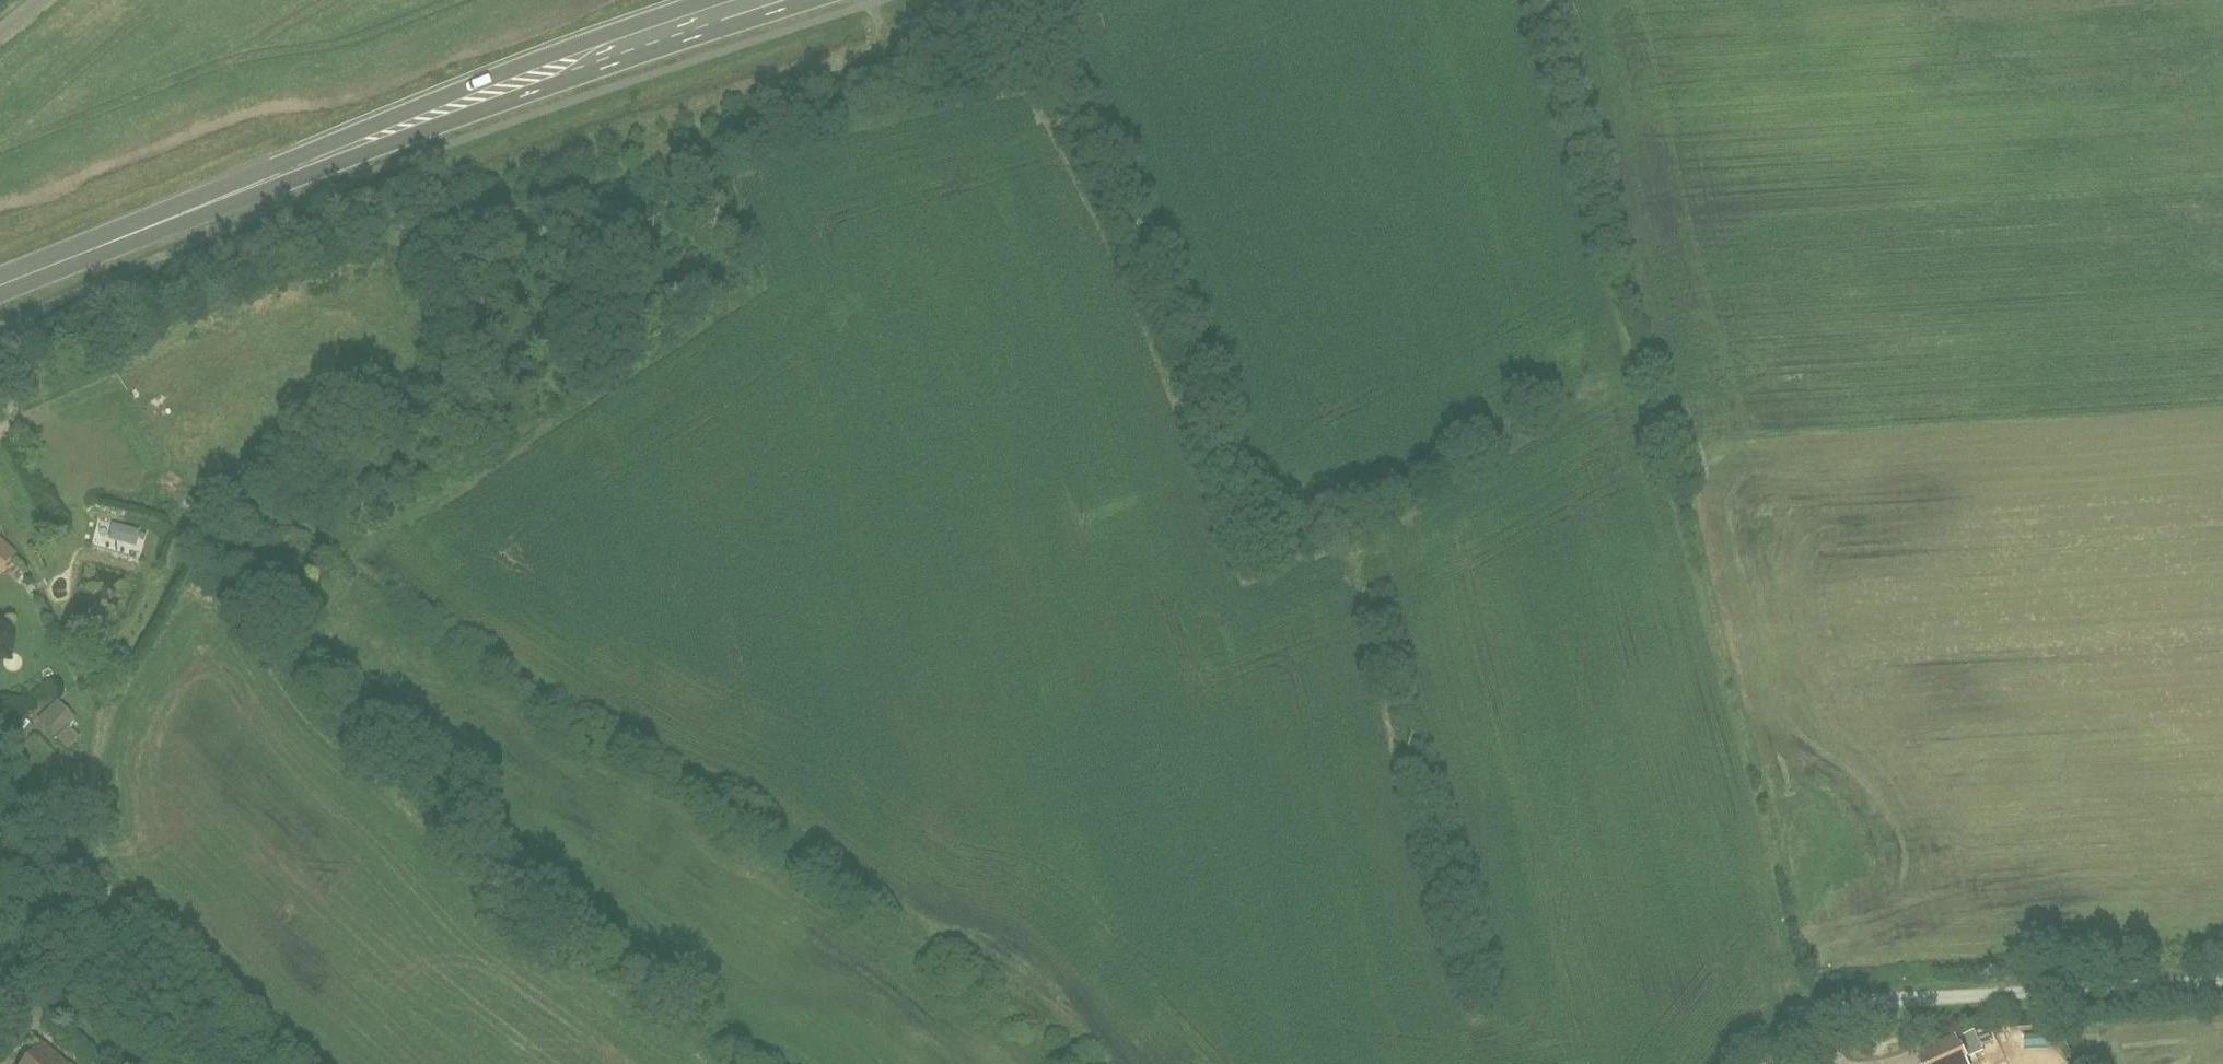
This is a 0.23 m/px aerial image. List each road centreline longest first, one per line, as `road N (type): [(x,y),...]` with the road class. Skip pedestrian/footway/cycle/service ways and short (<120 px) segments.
road 1 (primary): [(766,0),(413,124),(0,291)]
road 2 (track): [(1773,1063),(1836,1011),(1873,1003),(2222,980)]

